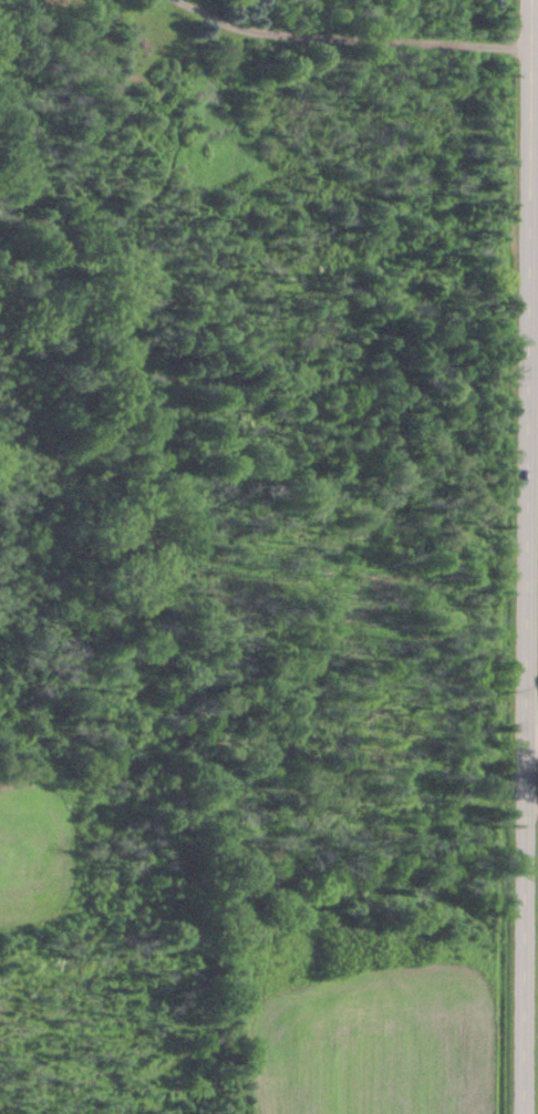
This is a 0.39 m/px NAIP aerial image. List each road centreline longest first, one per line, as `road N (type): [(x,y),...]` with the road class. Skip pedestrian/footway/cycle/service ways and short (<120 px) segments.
road 1 (tertiary): [(523,1113),(529,0)]

